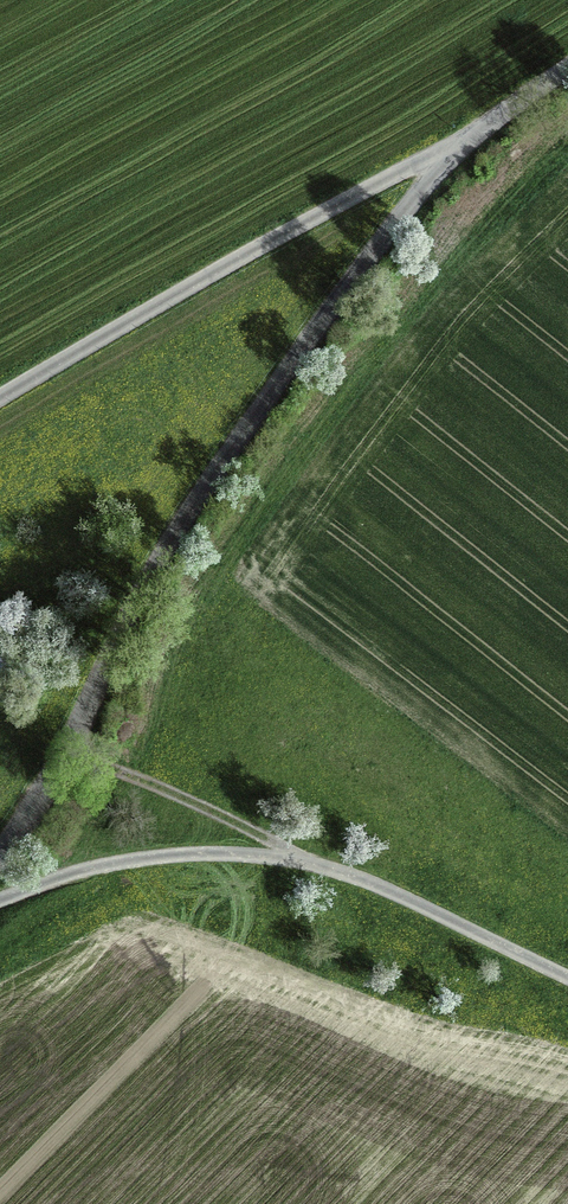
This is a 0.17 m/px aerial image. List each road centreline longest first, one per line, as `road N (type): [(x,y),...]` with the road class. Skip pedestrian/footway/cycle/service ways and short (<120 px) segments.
road 1 (unclassified): [(0,851),(61,752),(150,574),(241,429),(445,159)]
road 2 (unclassified): [(0,894),(137,851),(243,851),(353,876),(567,977)]
road 3 (unclassified): [(0,407),(445,159)]
road 4 (track): [(61,752),(353,876)]
road 5 (unclassified): [(445,159),(567,75)]

